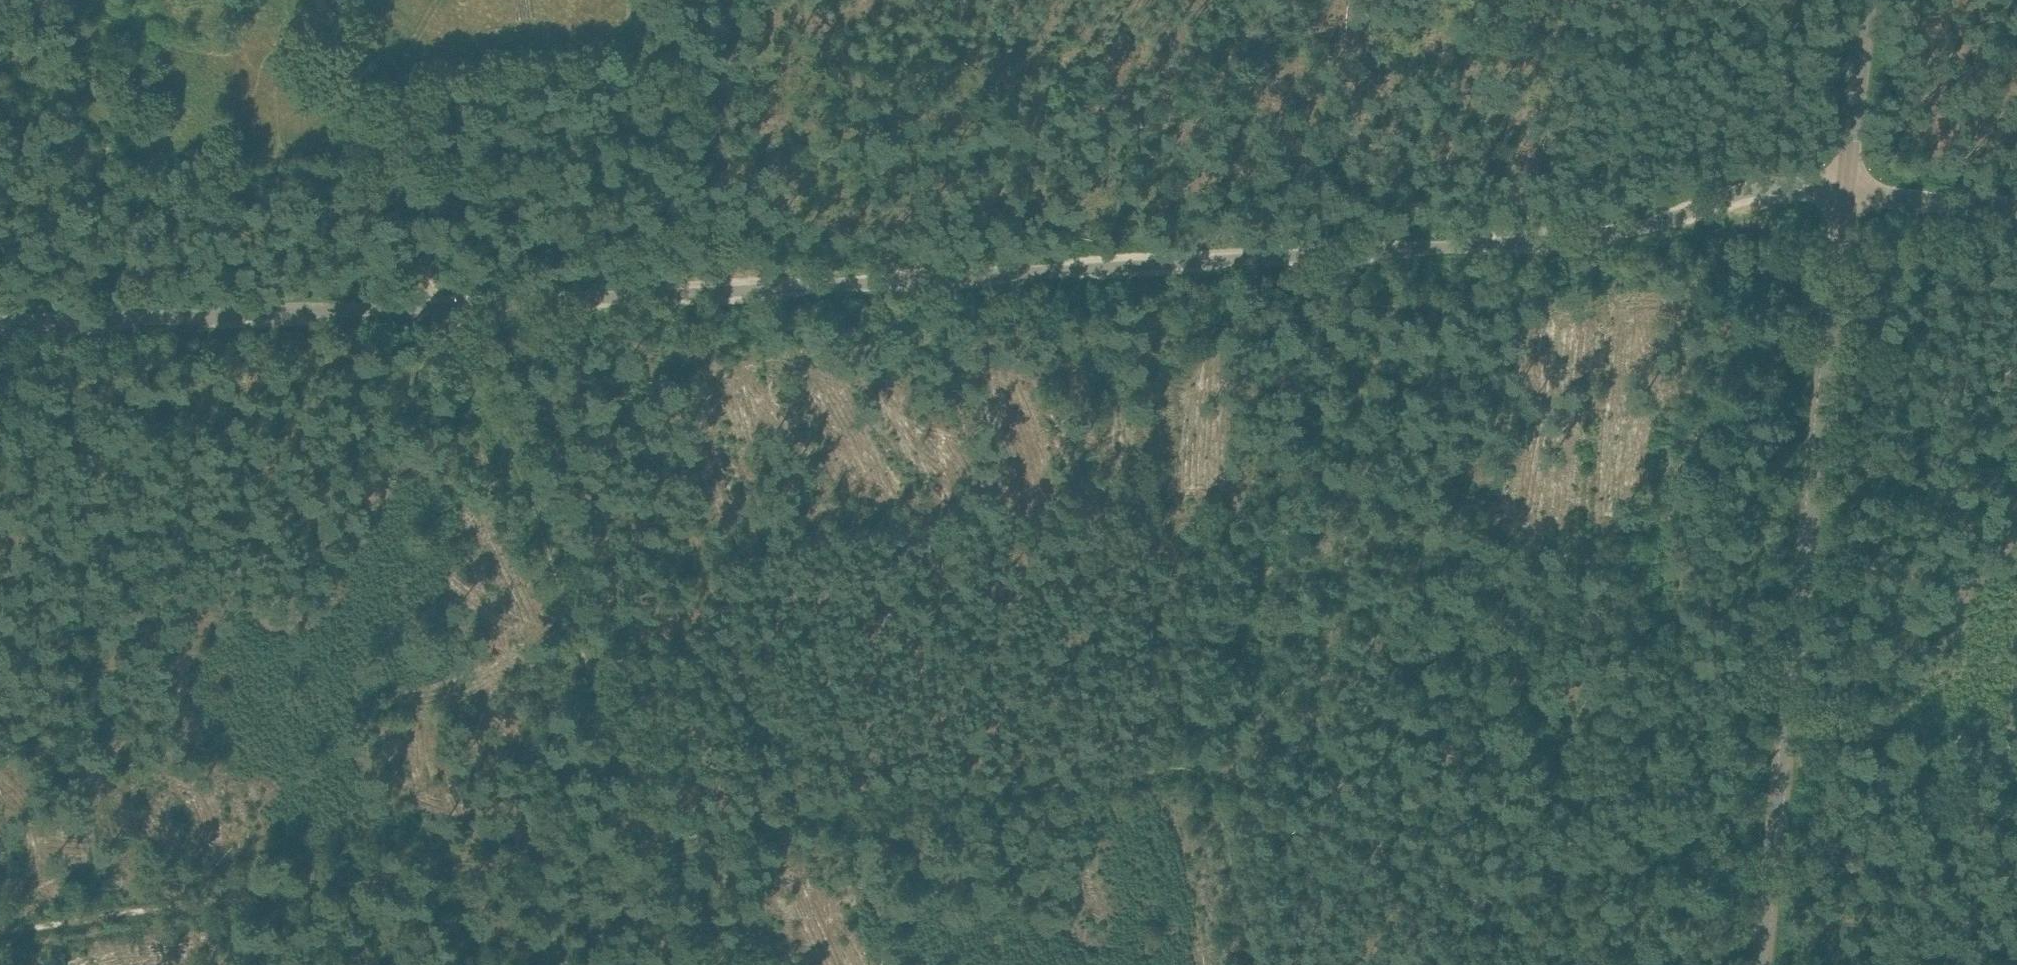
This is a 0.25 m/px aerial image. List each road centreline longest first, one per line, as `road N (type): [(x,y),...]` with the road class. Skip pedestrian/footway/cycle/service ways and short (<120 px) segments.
road 1 (unclassified): [(1851,189),(1765,187),(1618,232),(0,320)]
road 2 (tertiary): [(1760,964),(1851,189)]
road 3 (tertiary): [(1851,189),(1871,0)]
road 4 (unclassified): [(2016,193),(1851,189)]

